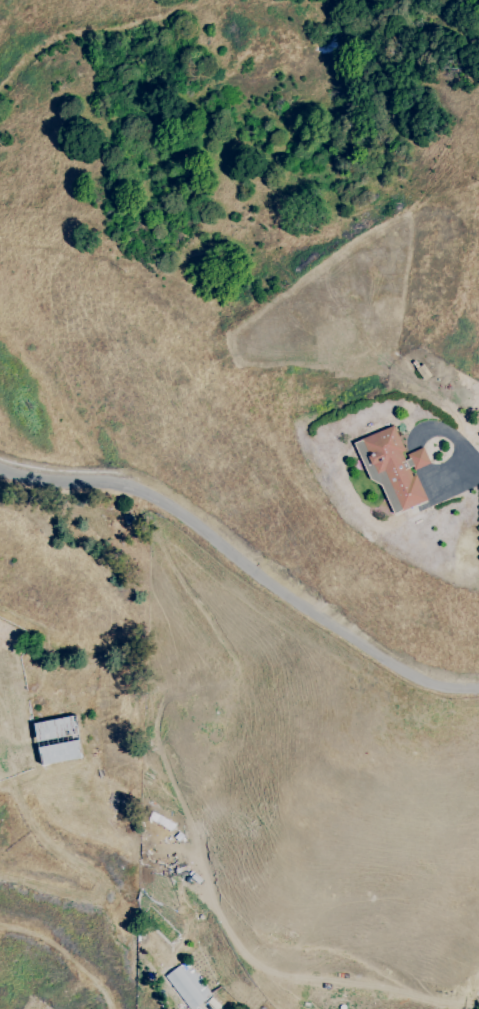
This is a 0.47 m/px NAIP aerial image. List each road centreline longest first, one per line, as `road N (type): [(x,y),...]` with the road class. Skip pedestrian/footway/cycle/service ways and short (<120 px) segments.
road 1 (residential): [(478,687),(428,685),(138,487),(0,459)]

